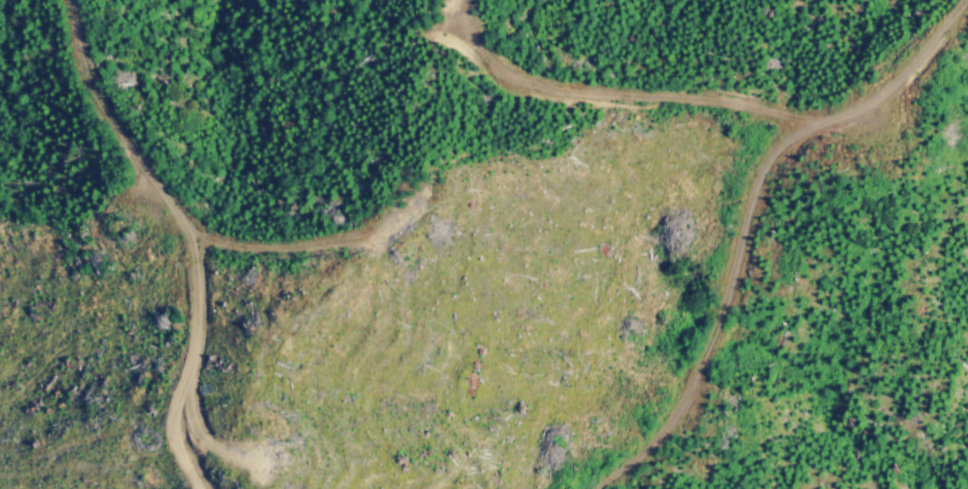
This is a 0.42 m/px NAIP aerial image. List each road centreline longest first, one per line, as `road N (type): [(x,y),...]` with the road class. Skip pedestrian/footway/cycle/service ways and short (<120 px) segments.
road 1 (track): [(604,488),(654,440),(703,362),(763,165),(793,133),(895,90),(967,4)]
road 2 (track): [(400,219),(337,244),(285,253),(237,249),(189,231),(97,96),(76,0)]
road 3 (track): [(818,124),(719,101),(559,92),(494,72),(472,43),(466,0)]
road 4 (track): [(196,488),(173,459),(163,417),(183,350),(189,231)]

